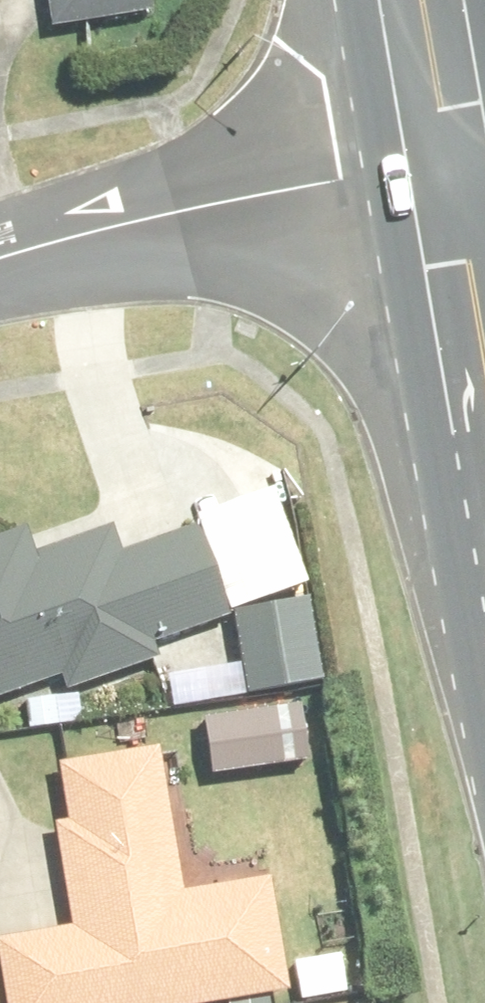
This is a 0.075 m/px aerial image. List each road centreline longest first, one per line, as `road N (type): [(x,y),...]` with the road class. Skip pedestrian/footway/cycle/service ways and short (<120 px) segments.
road 1 (residential): [(0,259),(54,240),(346,182),(456,174)]
road 2 (primary): [(484,374),(456,174)]
road 3 (trunk): [(456,174),(430,0)]

